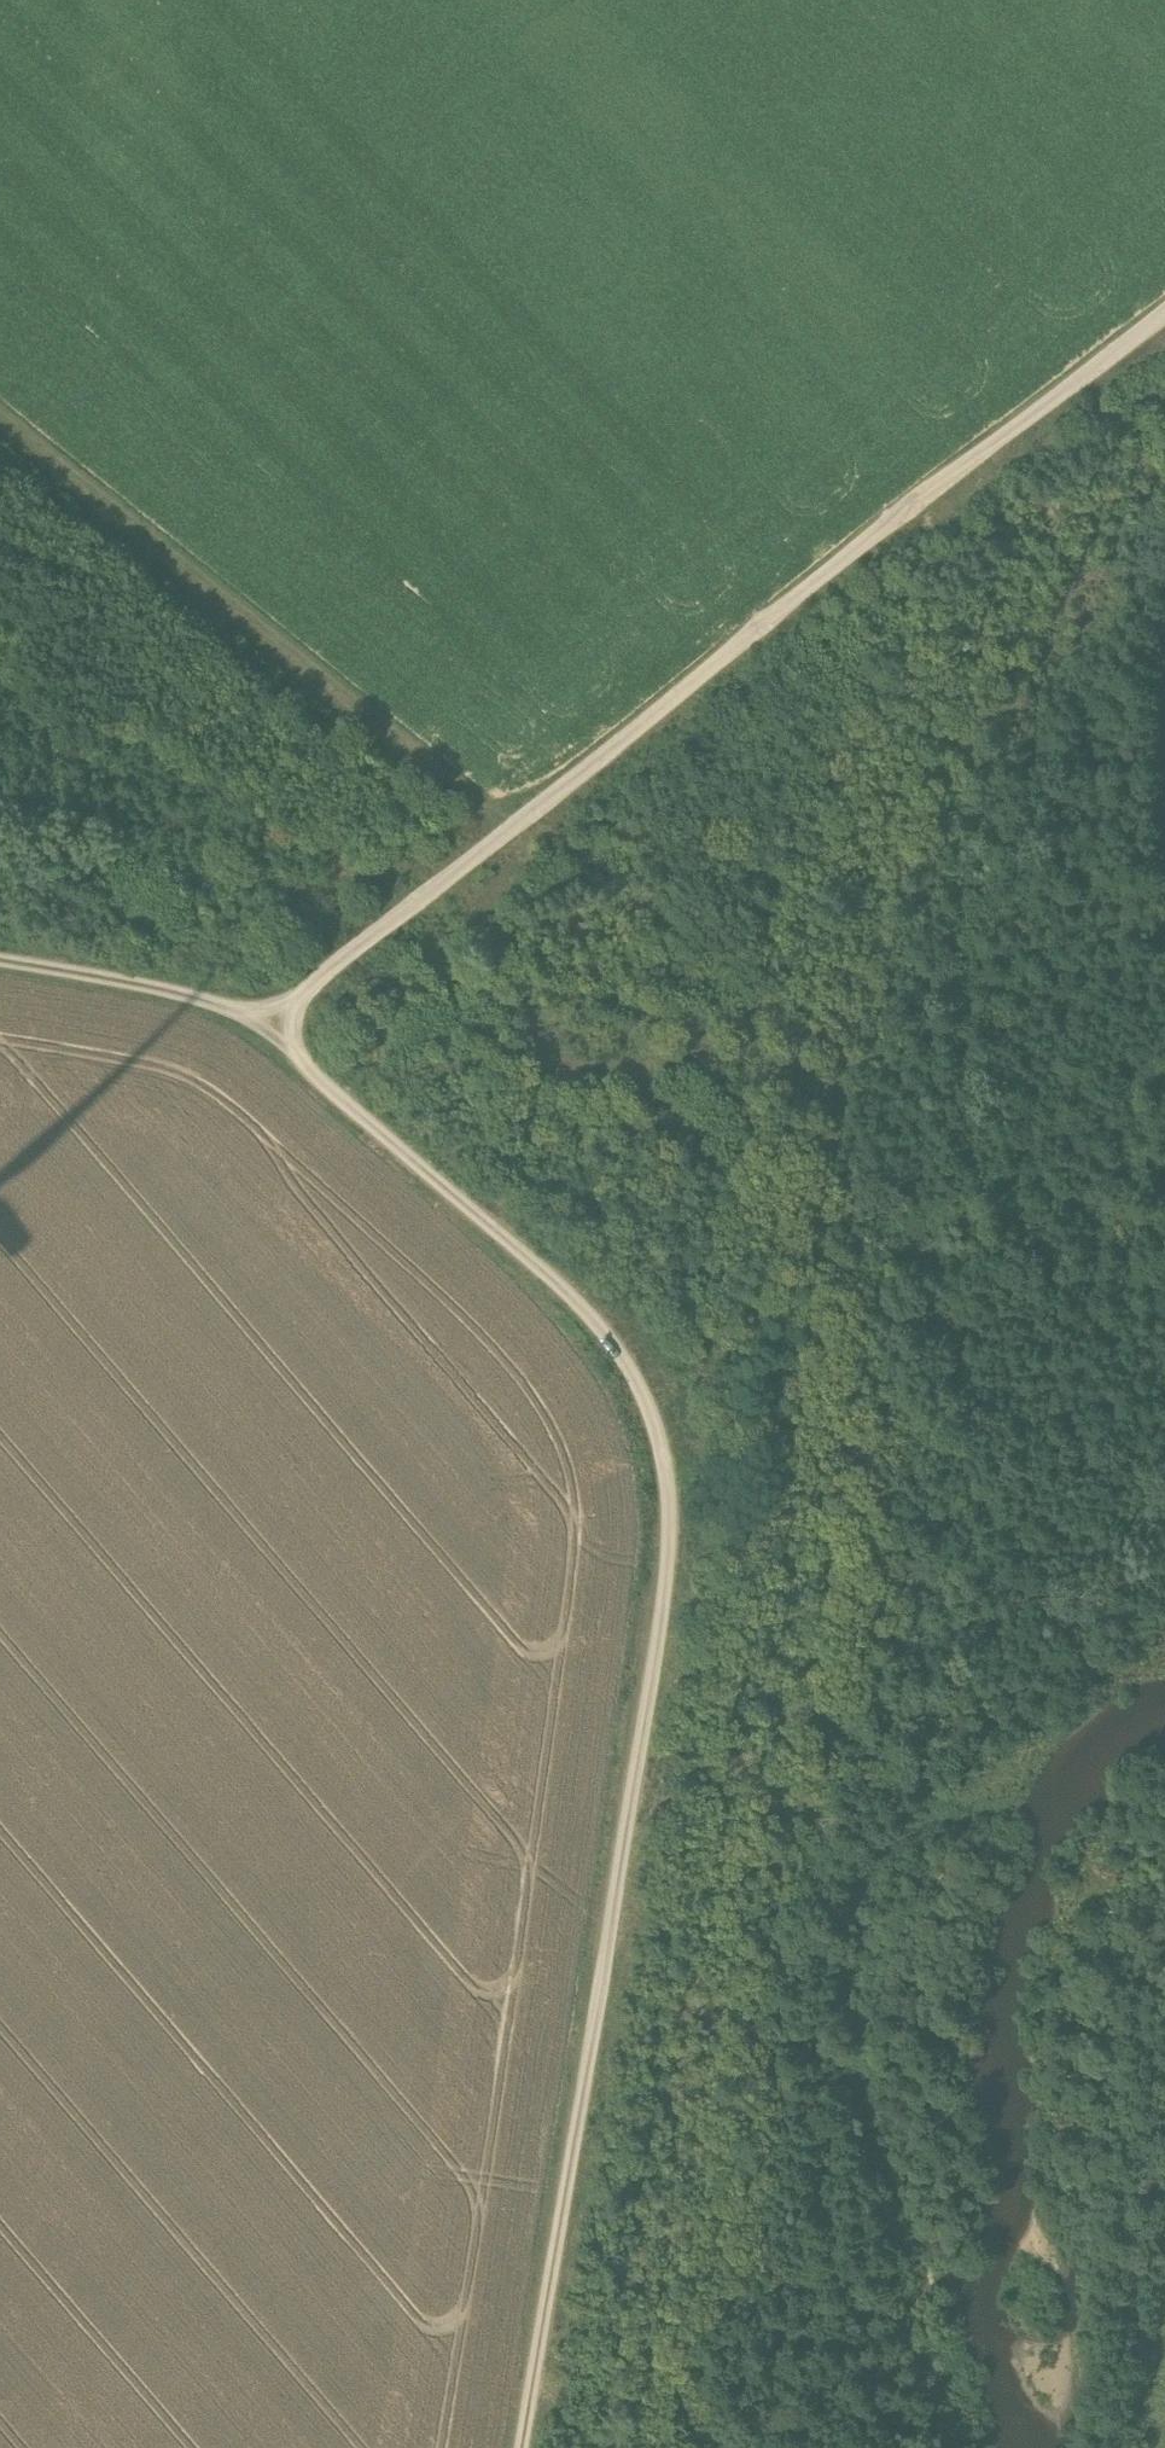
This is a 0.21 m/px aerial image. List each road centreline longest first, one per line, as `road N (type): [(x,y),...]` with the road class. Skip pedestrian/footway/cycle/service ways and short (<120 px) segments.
road 1 (track): [(1164,342),(267,1032),(558,1280),(635,1369),(671,1455),(677,1559),(524,2447)]
road 2 (track): [(0,430),(298,678),(512,842)]
road 3 (track): [(267,1032),(206,1004),(0,962)]

